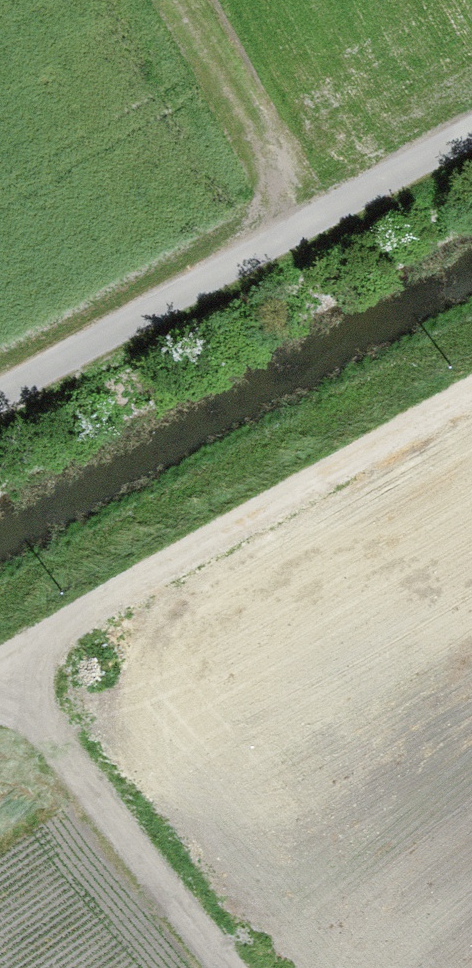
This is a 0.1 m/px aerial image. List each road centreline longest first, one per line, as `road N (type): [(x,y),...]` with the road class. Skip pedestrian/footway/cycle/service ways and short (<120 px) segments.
road 1 (track): [(0,676),(471,401)]
road 2 (track): [(471,138),(0,401)]
road 3 (track): [(225,967),(0,687)]

